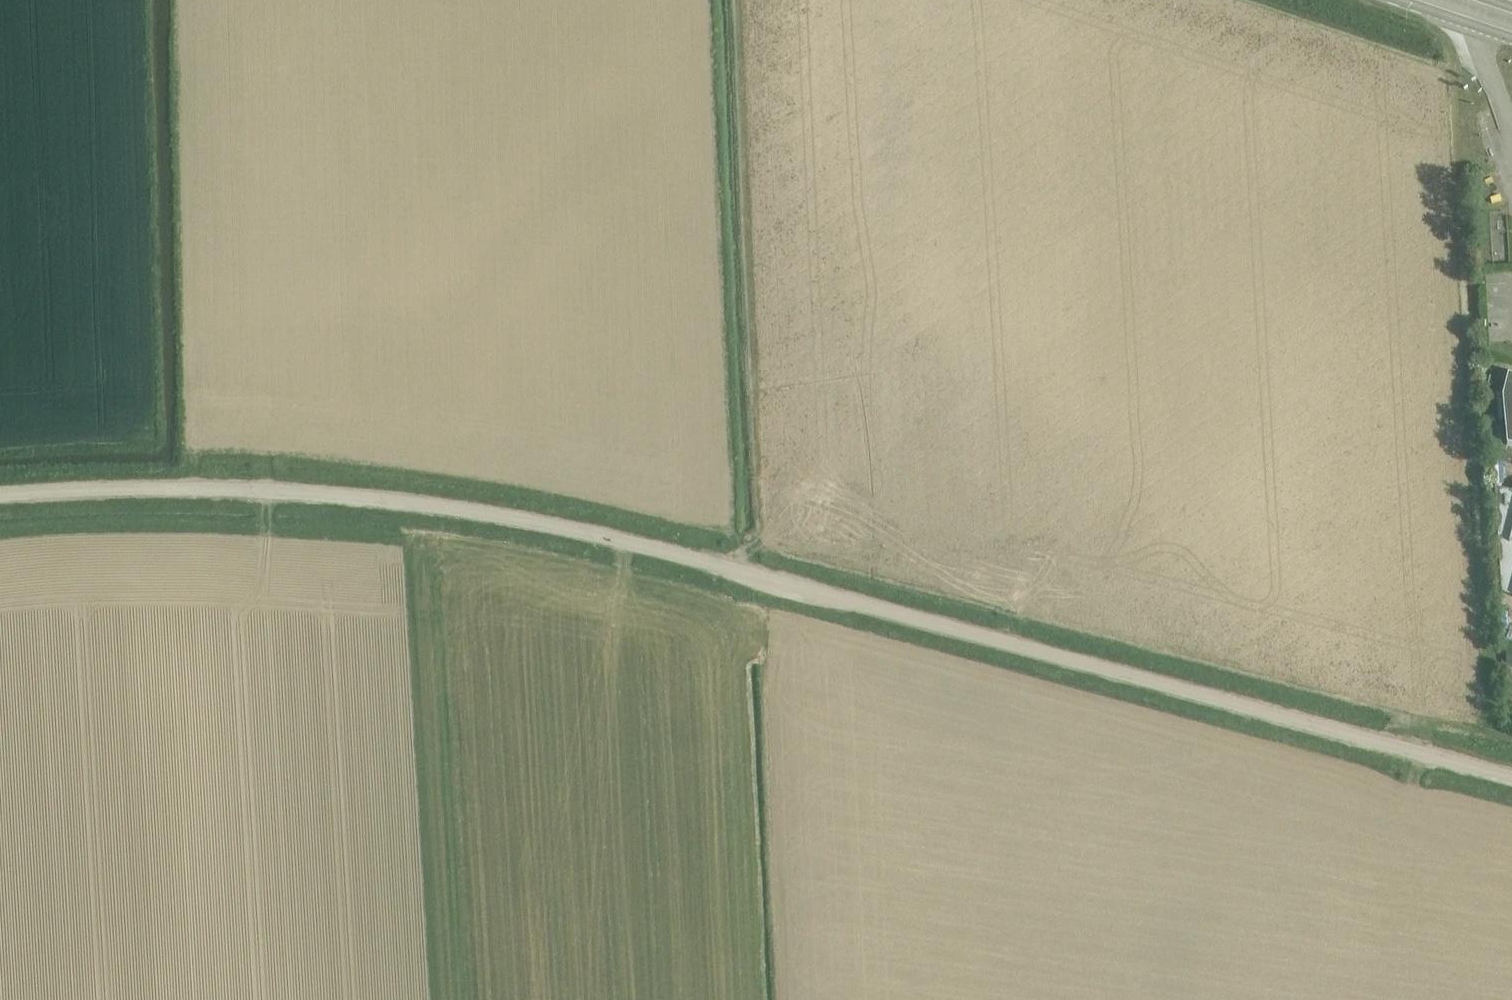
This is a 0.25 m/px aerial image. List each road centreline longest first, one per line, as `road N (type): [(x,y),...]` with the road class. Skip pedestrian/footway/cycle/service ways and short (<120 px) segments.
road 1 (unclassified): [(0,501),(146,490),(317,496),(469,514),(907,618),(1511,785)]
road 2 (primary): [(1388,0),(1511,41)]

